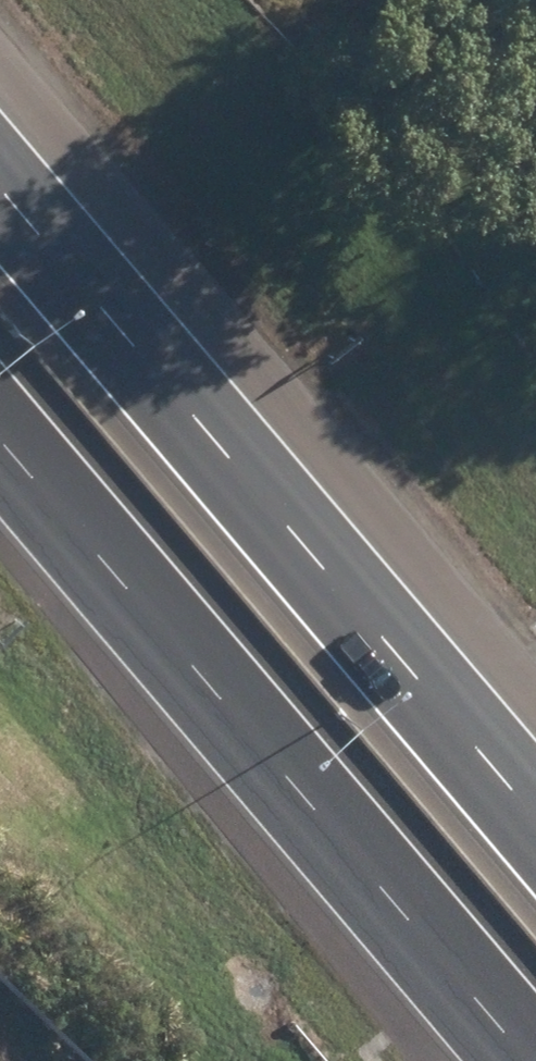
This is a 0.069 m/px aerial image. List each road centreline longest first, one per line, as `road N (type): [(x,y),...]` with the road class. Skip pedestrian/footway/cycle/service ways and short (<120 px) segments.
road 1 (motorway): [(0,201),(535,810)]
road 2 (motorway): [(526,1060),(0,453)]

